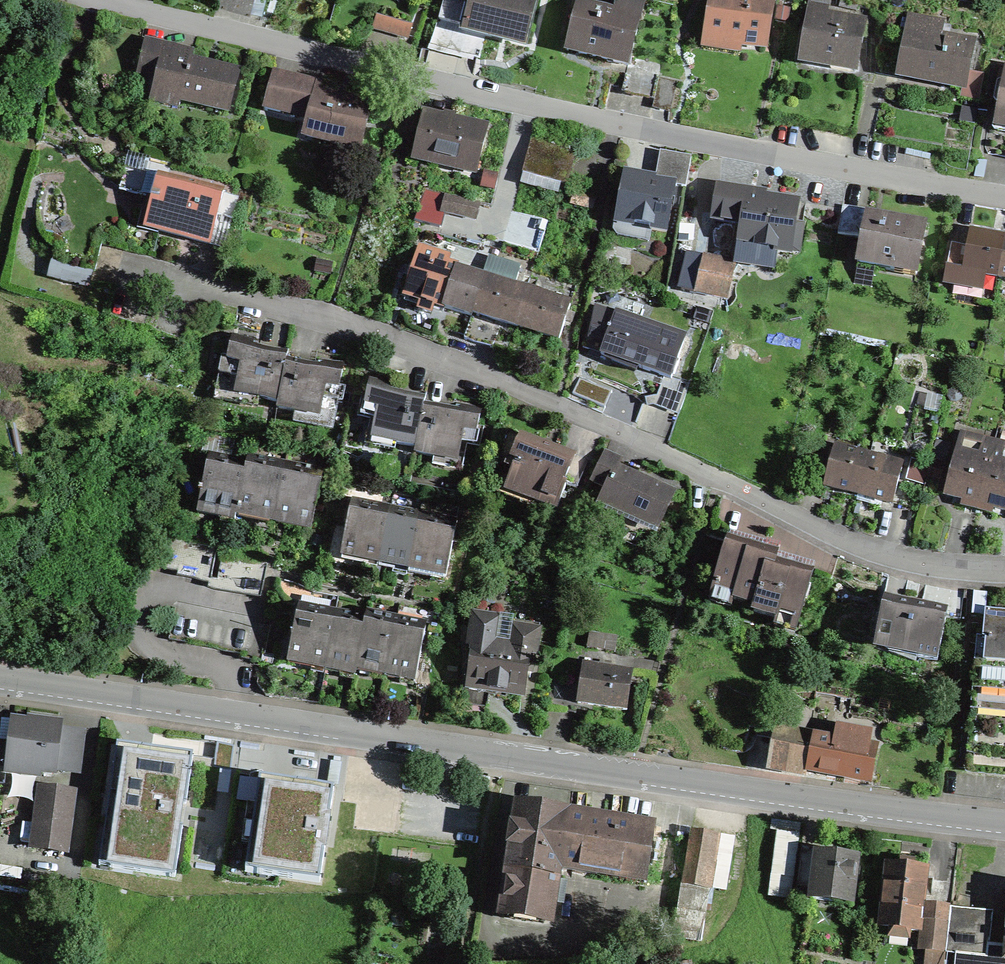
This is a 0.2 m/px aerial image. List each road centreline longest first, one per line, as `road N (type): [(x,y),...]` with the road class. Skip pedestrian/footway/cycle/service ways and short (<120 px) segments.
road 1 (tertiary): [(1004,823),(0,678)]
road 2 (residential): [(1004,194),(767,156),(104,0)]
road 3 (residential): [(1004,568),(928,563),(831,535),(607,425),(329,316),(154,279)]

